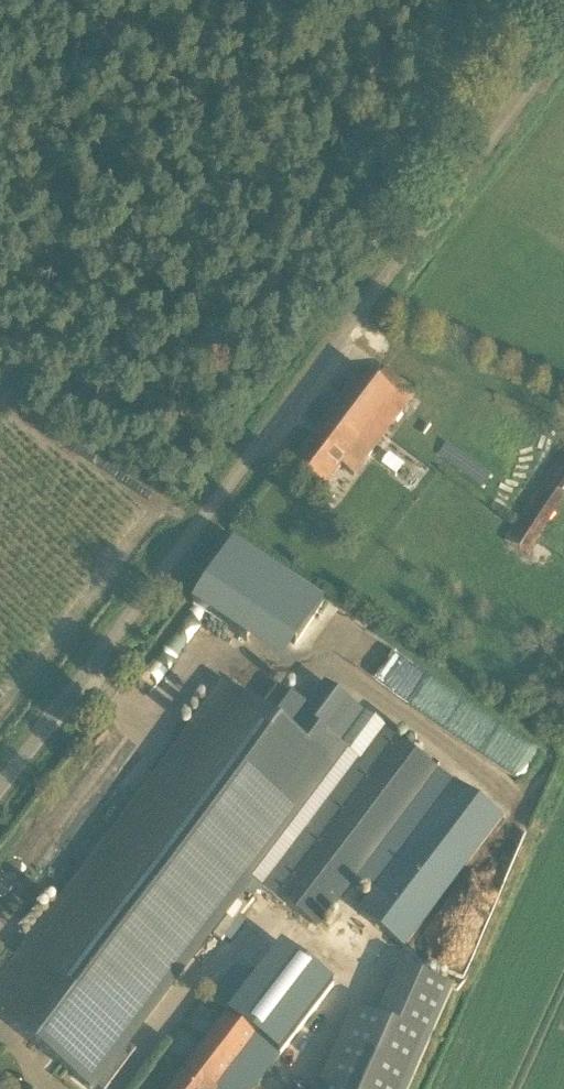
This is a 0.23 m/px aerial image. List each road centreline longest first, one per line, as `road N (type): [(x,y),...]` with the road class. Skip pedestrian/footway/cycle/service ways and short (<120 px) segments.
road 1 (unclassified): [(0,794),(285,422),(563,22)]

